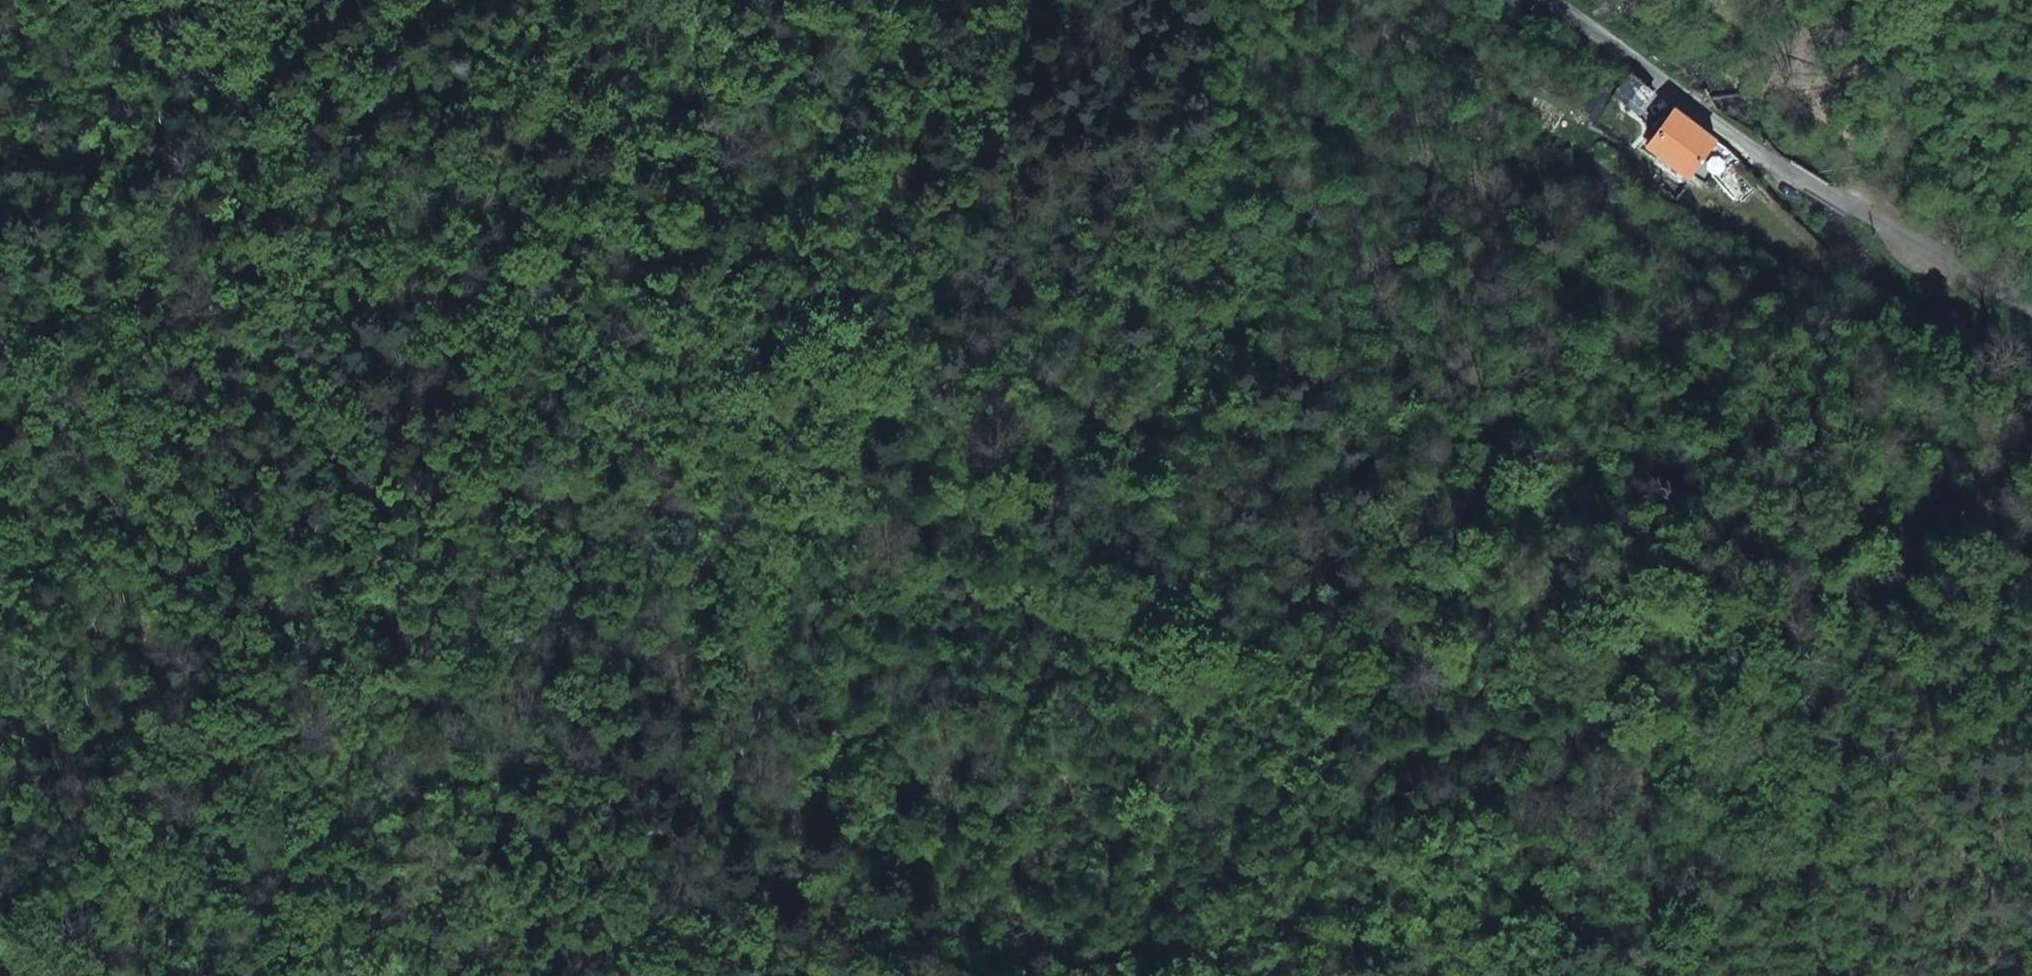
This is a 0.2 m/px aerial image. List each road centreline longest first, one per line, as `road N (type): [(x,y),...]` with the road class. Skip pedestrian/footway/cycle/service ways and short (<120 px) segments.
road 1 (track): [(189,975),(280,928),(609,940),(828,975)]
road 2 (track): [(1054,975),(1312,924),(1657,961),(1656,975)]
road 3 (residential): [(1521,0),(1794,174),(2031,310)]

